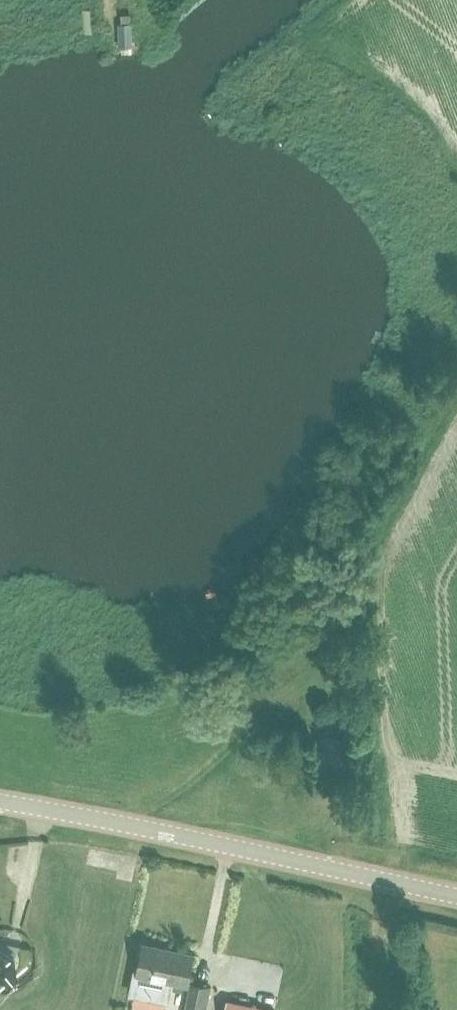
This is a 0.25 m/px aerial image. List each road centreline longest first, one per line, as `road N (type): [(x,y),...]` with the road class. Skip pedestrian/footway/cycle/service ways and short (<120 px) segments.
road 1 (tertiary): [(0,802),(456,895)]

